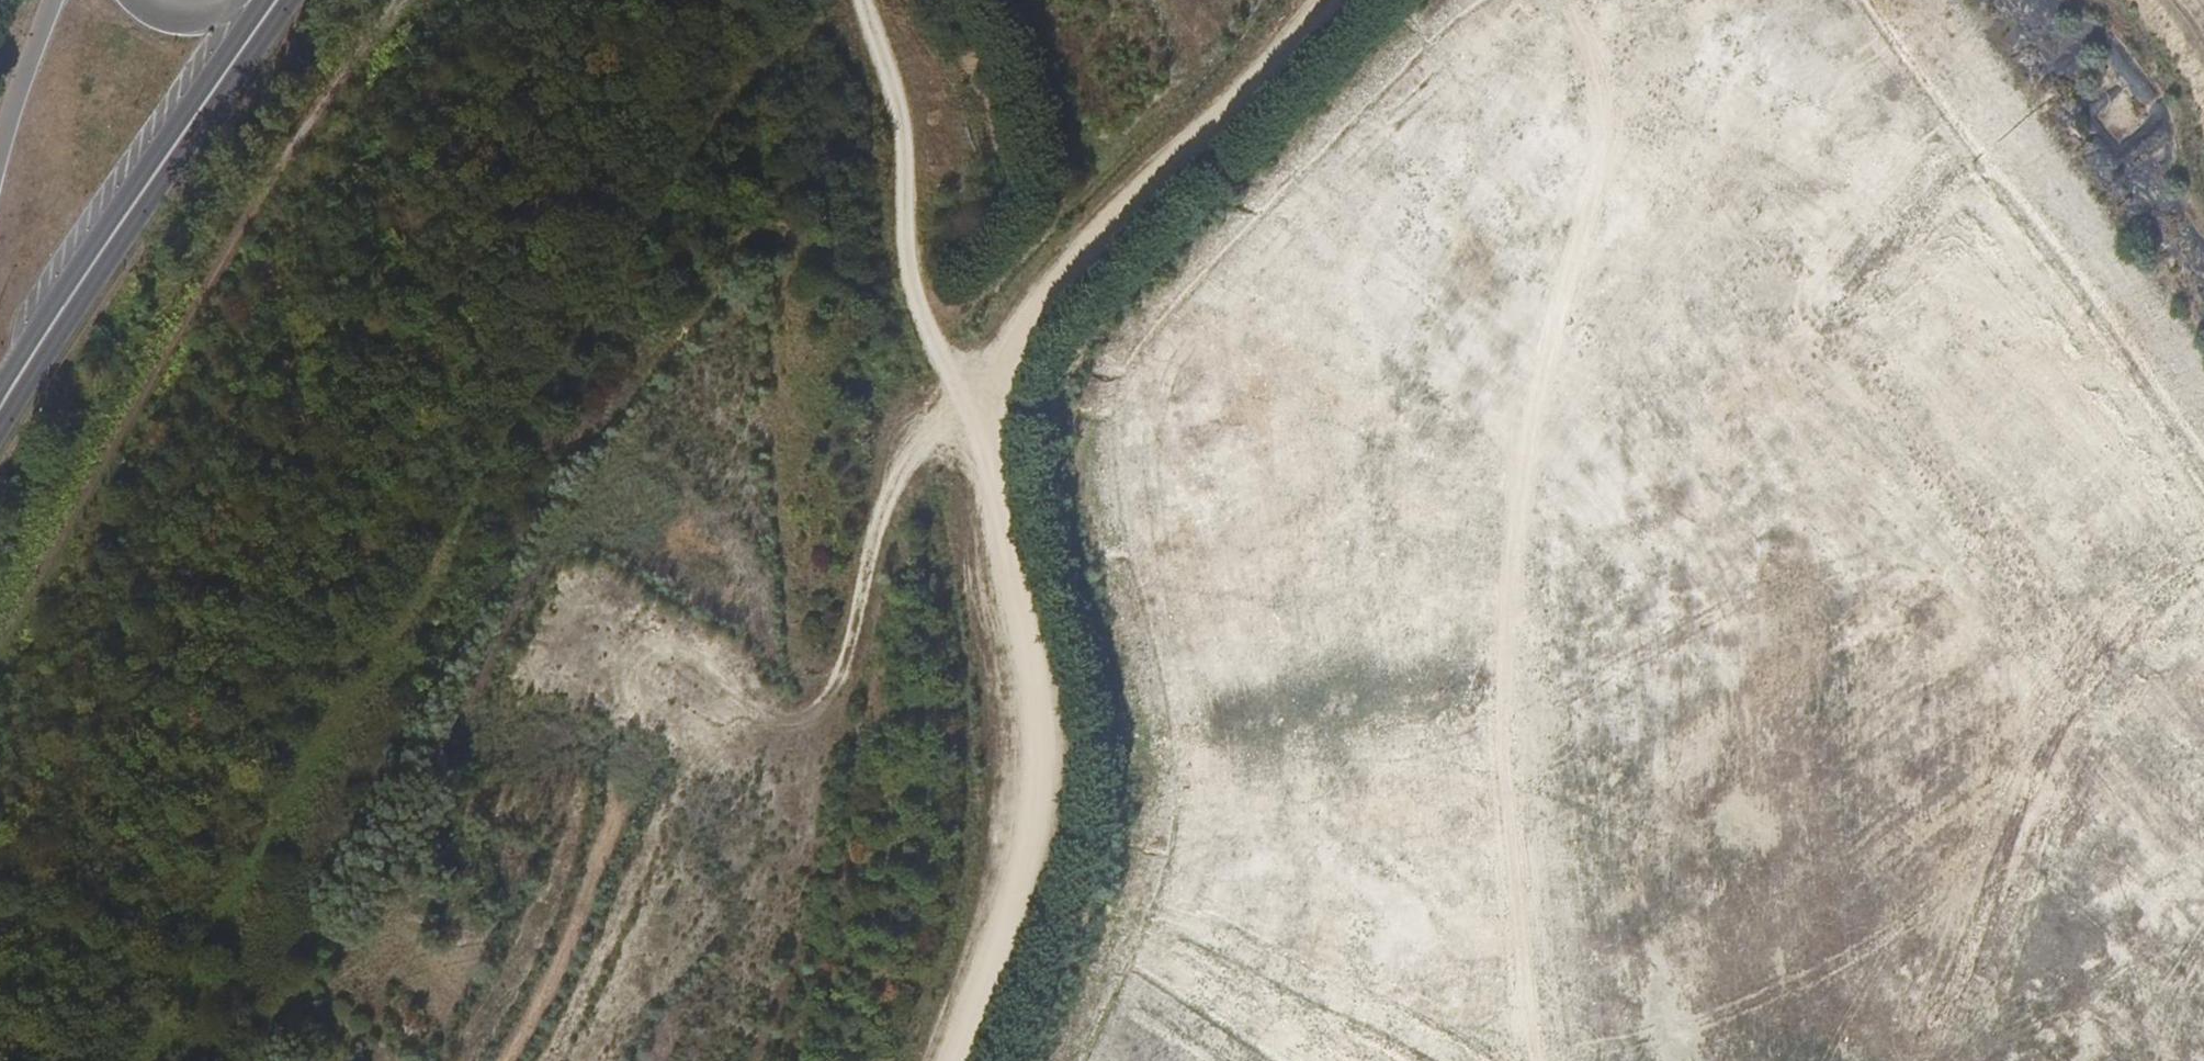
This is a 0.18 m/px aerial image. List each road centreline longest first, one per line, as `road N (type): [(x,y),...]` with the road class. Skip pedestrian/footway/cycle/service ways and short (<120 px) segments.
road 1 (track): [(946,1060),(1003,906),(1023,756),(1018,649),(981,475),(986,398),(1017,329),(1057,276),(1322,0)]
road 2 (primary): [(0,408),(277,0)]
road 3 (unclassified): [(52,0),(0,143)]

